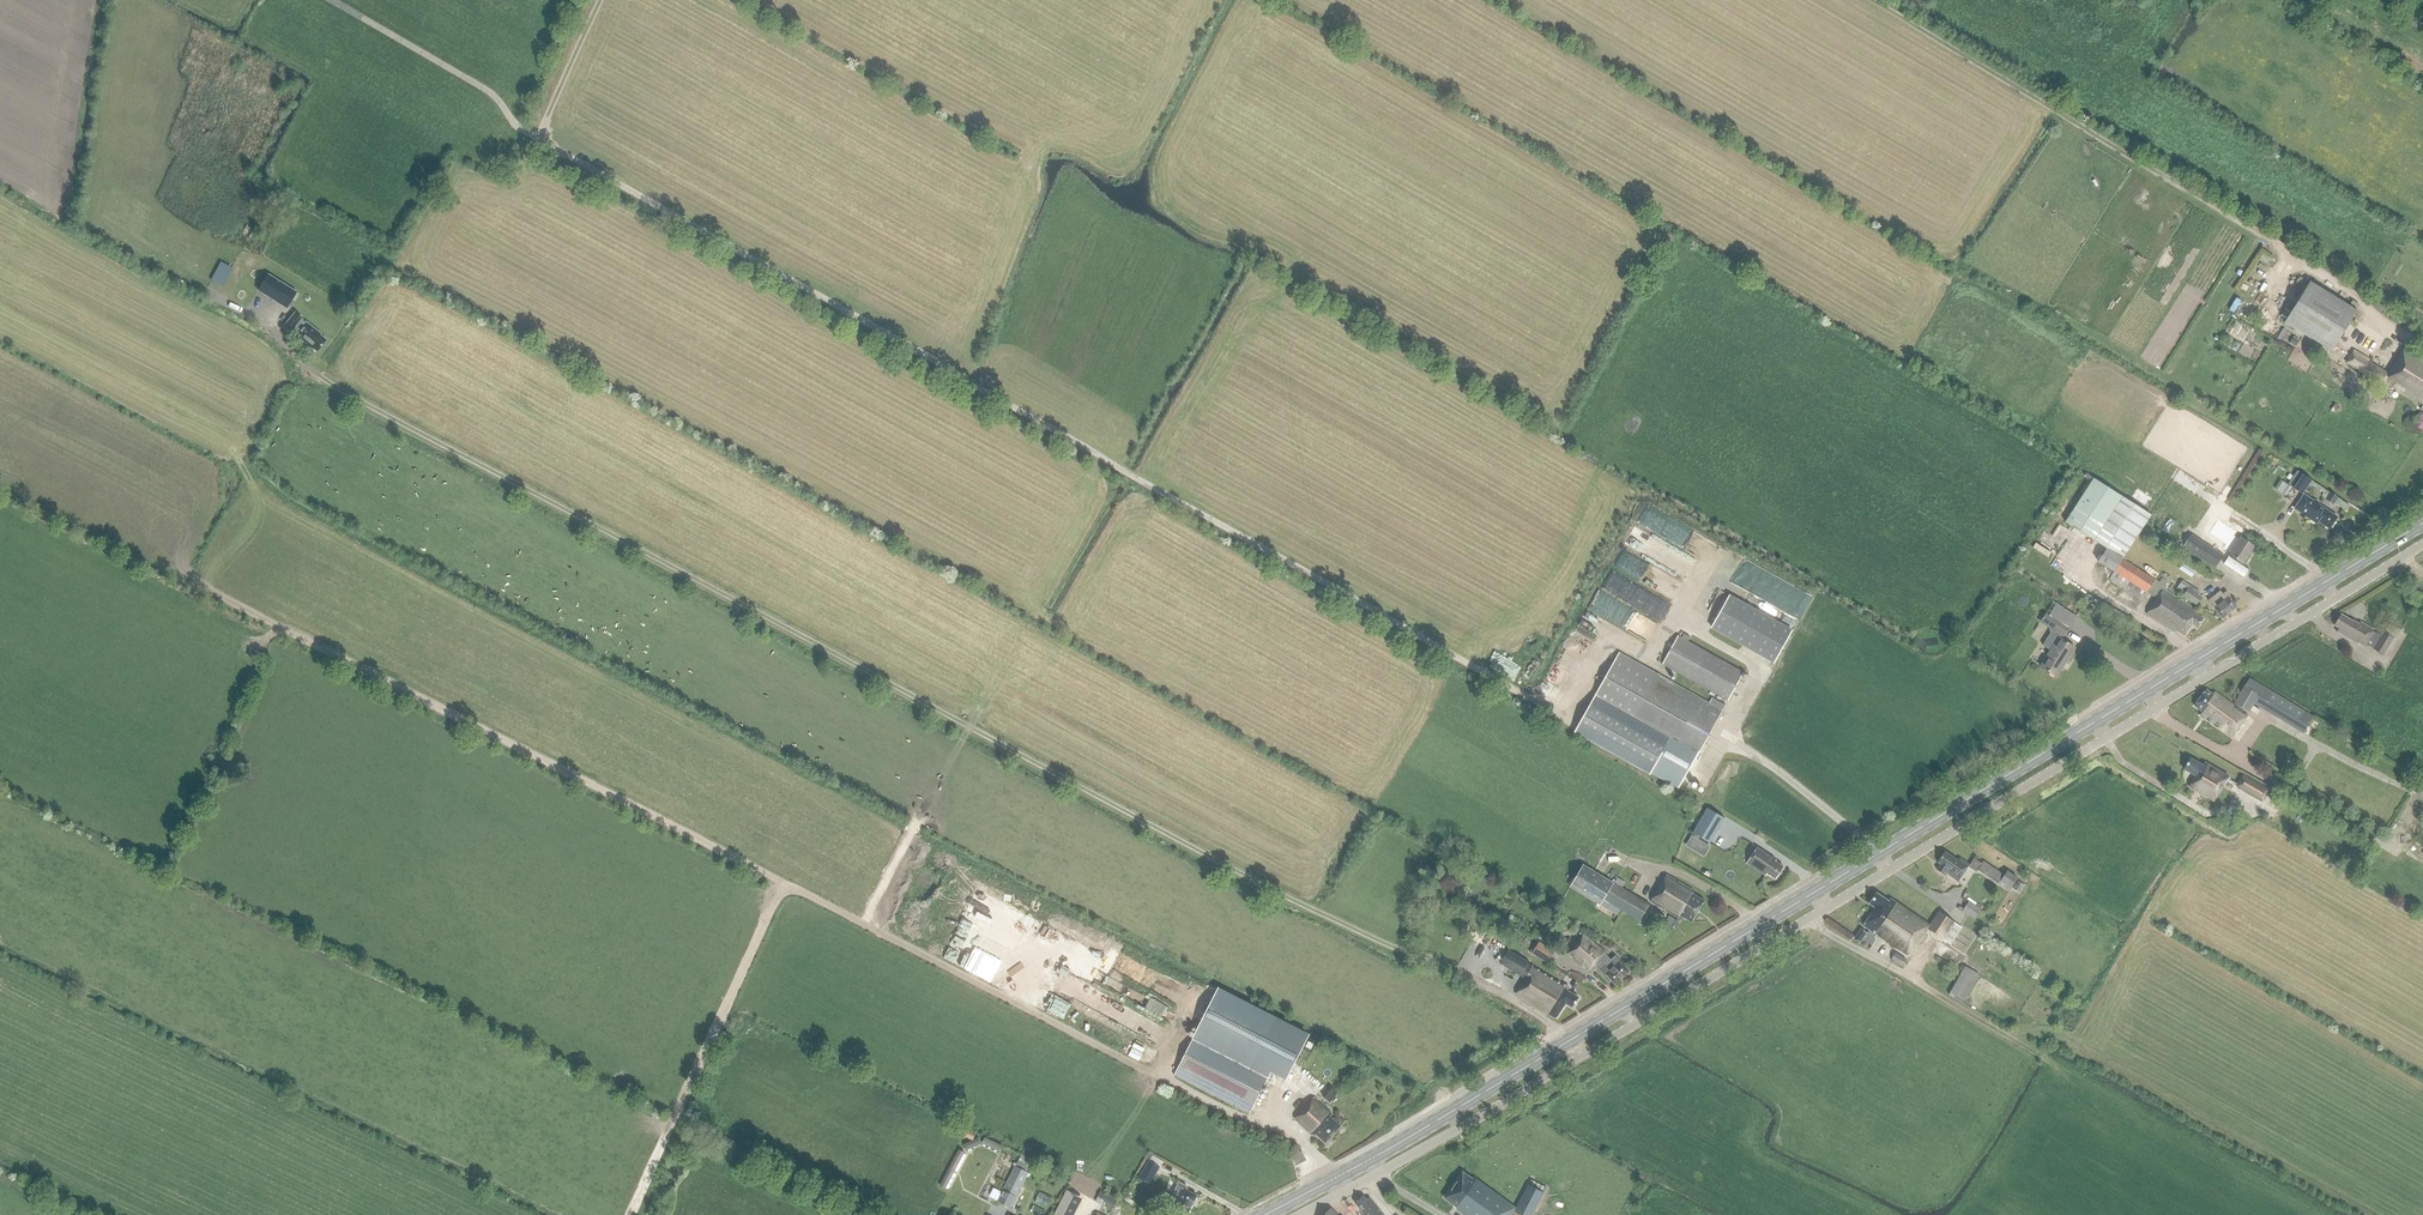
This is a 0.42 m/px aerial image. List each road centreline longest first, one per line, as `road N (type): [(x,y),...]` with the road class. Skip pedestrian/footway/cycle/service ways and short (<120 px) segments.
road 1 (track): [(329,0),(495,96),(537,138),(1560,715)]
road 2 (primary): [(1265,1214),(1395,1145),(2422,522)]
road 3 (unclassified): [(1302,1214),(1480,1117),(2422,544)]
road 4 (track): [(1866,0),(2349,294),(2366,314)]
road 5 (track): [(602,0),(537,138)]

